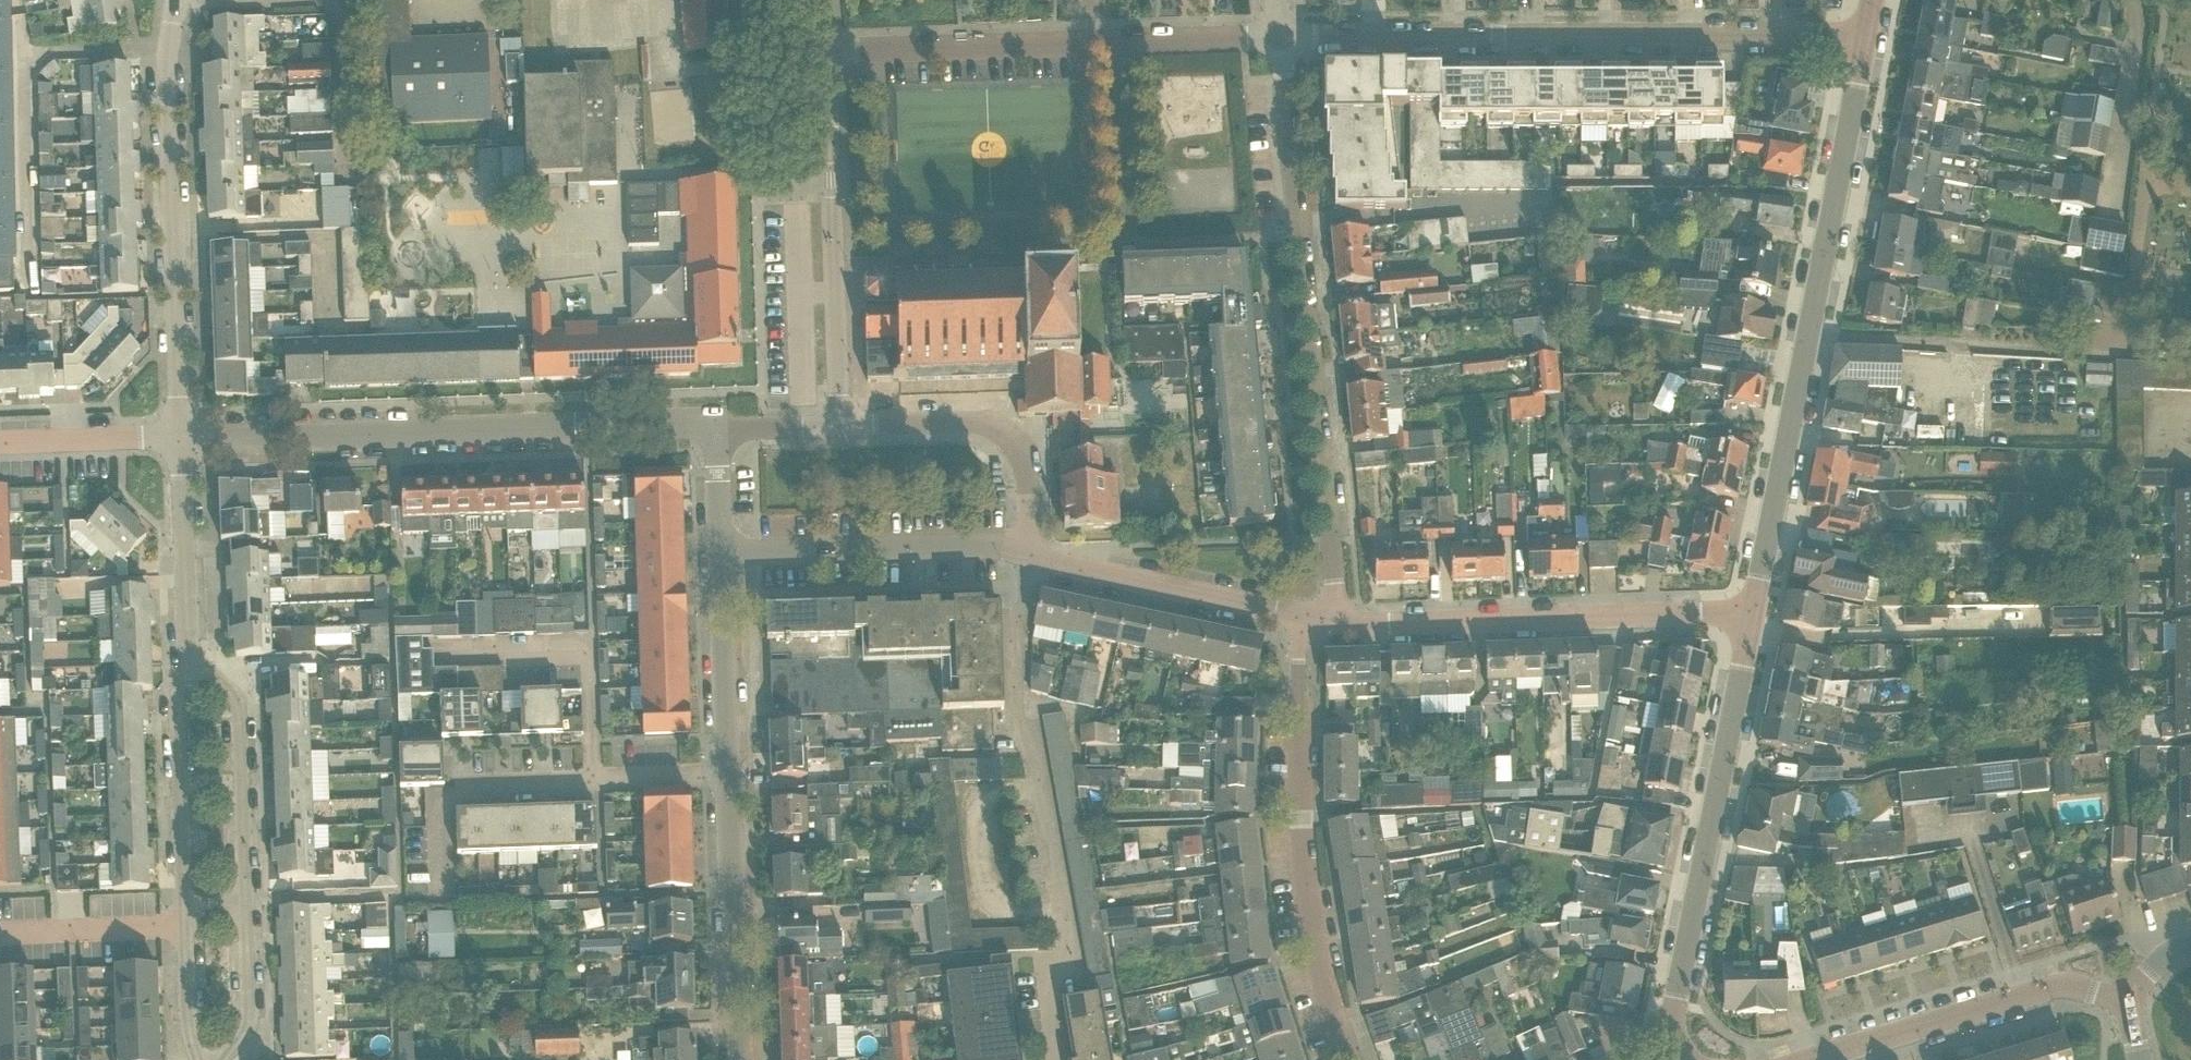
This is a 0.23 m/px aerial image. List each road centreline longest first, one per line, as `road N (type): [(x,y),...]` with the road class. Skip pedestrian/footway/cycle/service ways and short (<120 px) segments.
road 1 (residential): [(1740,627),(1854,50)]
road 2 (residential): [(1272,56),(1854,50)]
road 3 (residential): [(1272,56),(1346,633)]
road 4 (residential): [(181,437),(712,435)]
road 5 (residential): [(1053,1059),(1048,966),(1066,963),(1016,687),(1024,561)]
road 6 (residential): [(731,1059),(715,571)]
road 7 (residential): [(181,437),(173,0)]
road 8 (residential): [(1339,1059),(1304,933),(1289,802),(1294,628)]
road 9 (residential): [(1684,1054),(1668,995),(1740,627)]
road 10 (residential): [(846,53),(1272,56)]
road 11 (residential): [(1346,633),(1740,627)]
road 12 (residential): [(835,432),(846,53)]
road 13 (residential): [(1813,1059),(2042,992),(2084,990),(2127,1004)]
road 14 (residential): [(1024,561),(715,571)]
road 15 (residential): [(1024,561),(1018,478),(1003,449),(979,430),(835,432)]
road 16 (residential): [(1294,628),(1024,561)]
road 17 (residential): [(193,658),(181,700),(179,782),(185,923)]
road 18 (residential): [(246,903),(241,719),(237,703),(193,658)]
road 19 (residential): [(193,658),(181,437)]
road 20 (residential): [(0,930),(185,923)]
road 21 (residential): [(181,437),(0,441)]
road 22 (residential): [(238,1059),(249,1029),(246,903)]
road 23 (residential): [(185,923),(188,1034),(200,1059)]
road 24 (residential): [(715,571),(712,435)]
road 25 (residential): [(712,435),(835,432)]

